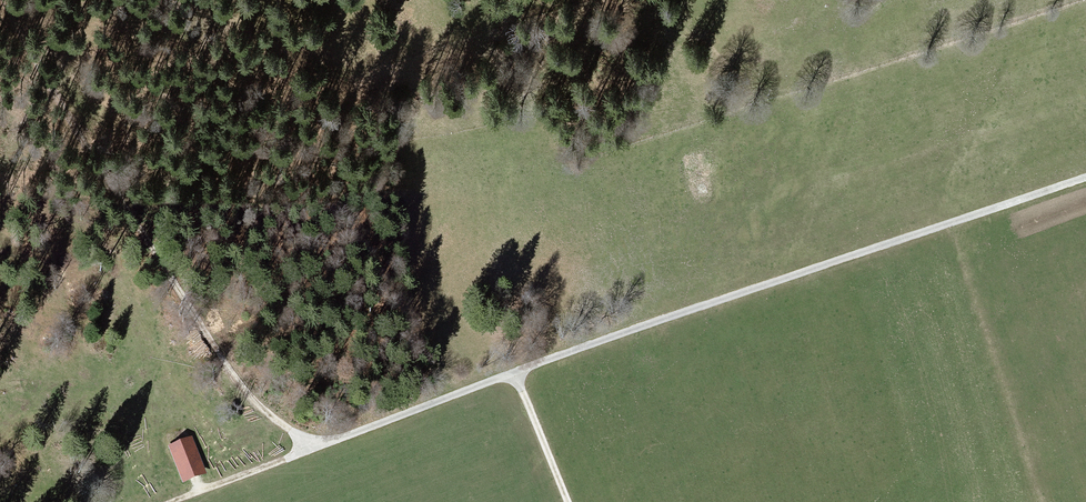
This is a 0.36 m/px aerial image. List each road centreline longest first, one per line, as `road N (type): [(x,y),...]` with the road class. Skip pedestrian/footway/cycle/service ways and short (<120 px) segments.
road 1 (track): [(174,501),(1085,180)]
road 2 (track): [(312,449),(216,355),(6,0)]
road 3 (track): [(566,501),(515,377)]

